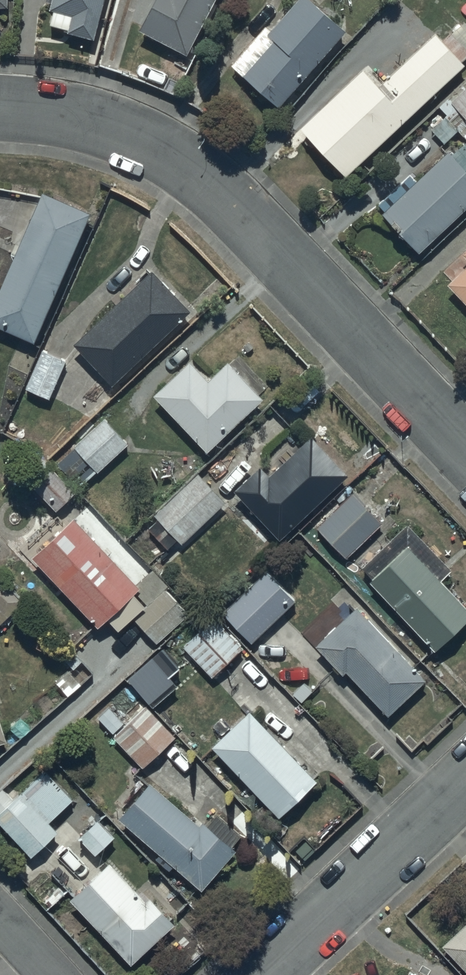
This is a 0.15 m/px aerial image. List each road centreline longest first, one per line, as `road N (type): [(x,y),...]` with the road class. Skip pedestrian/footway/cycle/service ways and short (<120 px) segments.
road 1 (residential): [(0,110),(95,124),(152,146),(206,184),(465,451)]
road 2 (residential): [(273,974),(465,790)]

